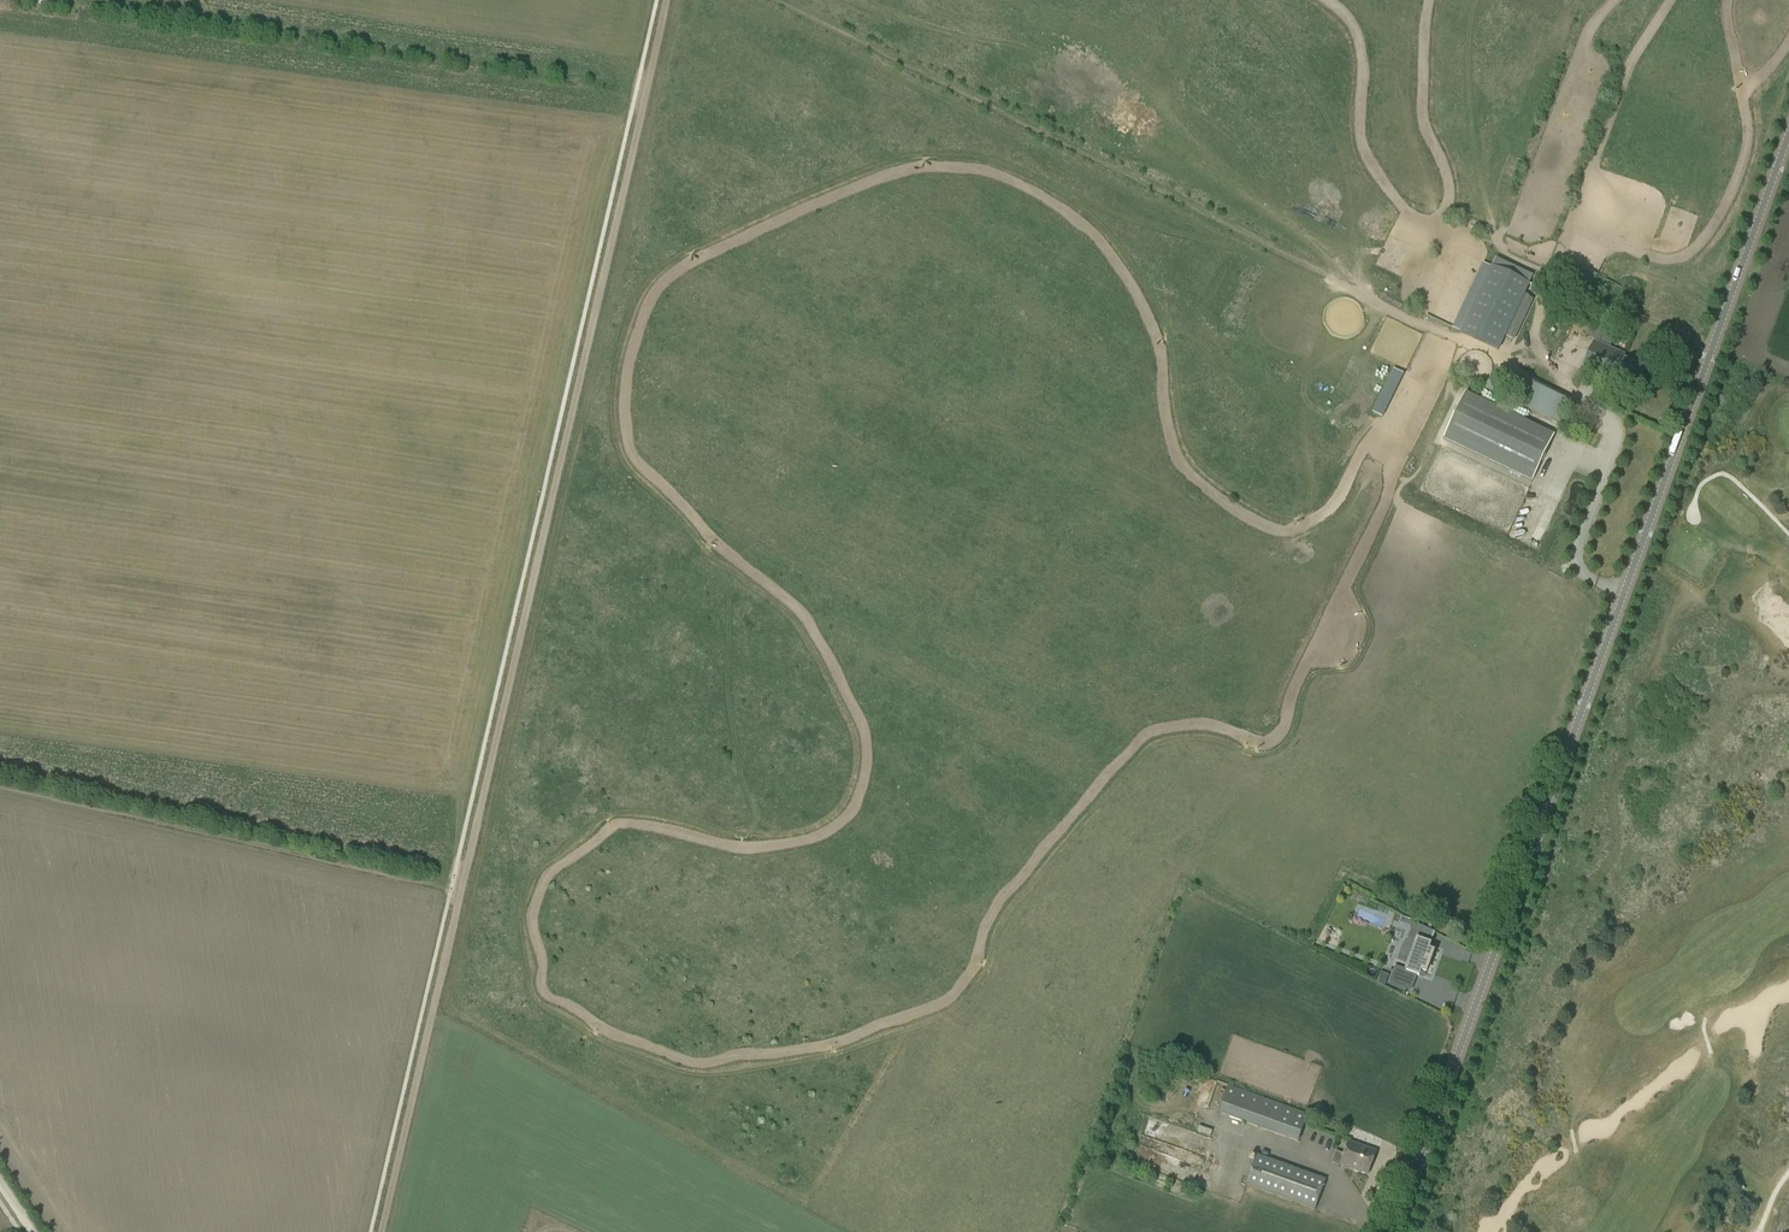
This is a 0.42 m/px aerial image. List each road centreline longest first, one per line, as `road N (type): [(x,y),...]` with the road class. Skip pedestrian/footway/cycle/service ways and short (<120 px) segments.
road 1 (track): [(1368,300),(1261,254),(1173,234),(1007,163),(955,152),(888,159),(664,261),(631,303),(598,372),(508,743),(505,827),(528,991),(588,1041),(674,1078),(805,1061),(944,1015),(983,974),(1022,893),(1146,748),(1193,734),(1248,754),(1272,752),(1293,731),(1309,678),(1356,662),(1370,623),(1357,580),(1398,487),(1429,455),(1463,343)]
road 2 (secondary): [(1394,1231),(1788,132)]
road 3 (track): [(666,0),(462,892)]
road 4 (track): [(775,0),(1361,292),(1404,320),(1573,395)]
road 5 (track): [(518,911),(536,871),(606,815),(644,810),(729,835),(753,830),(729,704),(727,594),(709,550),(621,460),(610,408),(620,328)]
road 6 (track): [(1416,325),(1330,357),(1305,382),(1297,427),(1309,501),(1281,517),(1200,465),(1183,428),(1162,315),(1116,239),(1073,195)]
road 7 (track): [(1477,0),(1467,85),(1474,160),(1502,252),(1537,277),(1541,353),(1573,395)]
road 8 (track): [(462,892),(382,1231)]
road 9 (track): [(1361,292),(1349,189),(1327,121),(1241,0)]

